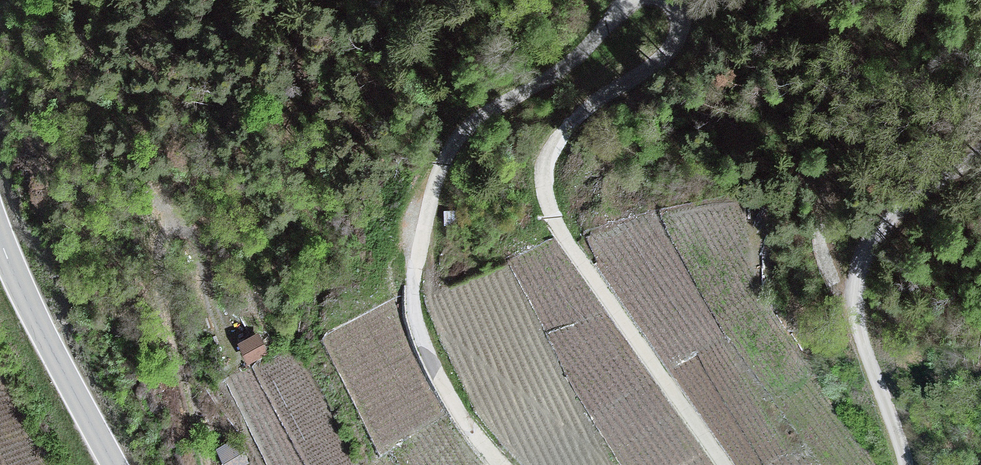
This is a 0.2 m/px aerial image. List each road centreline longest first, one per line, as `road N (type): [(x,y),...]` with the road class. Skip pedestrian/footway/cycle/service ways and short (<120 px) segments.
road 1 (track): [(724,464),(548,216),(540,189),(544,148),(568,113),(623,86),(674,45),(676,10),(663,1),(636,1),(579,57),(458,134),(422,220),(410,301),(419,346),(456,419),(496,464)]
road 2 (track): [(980,149),(873,234),(855,289),(854,319),(900,464)]
road 3 (tertiary): [(115,464),(0,239)]

